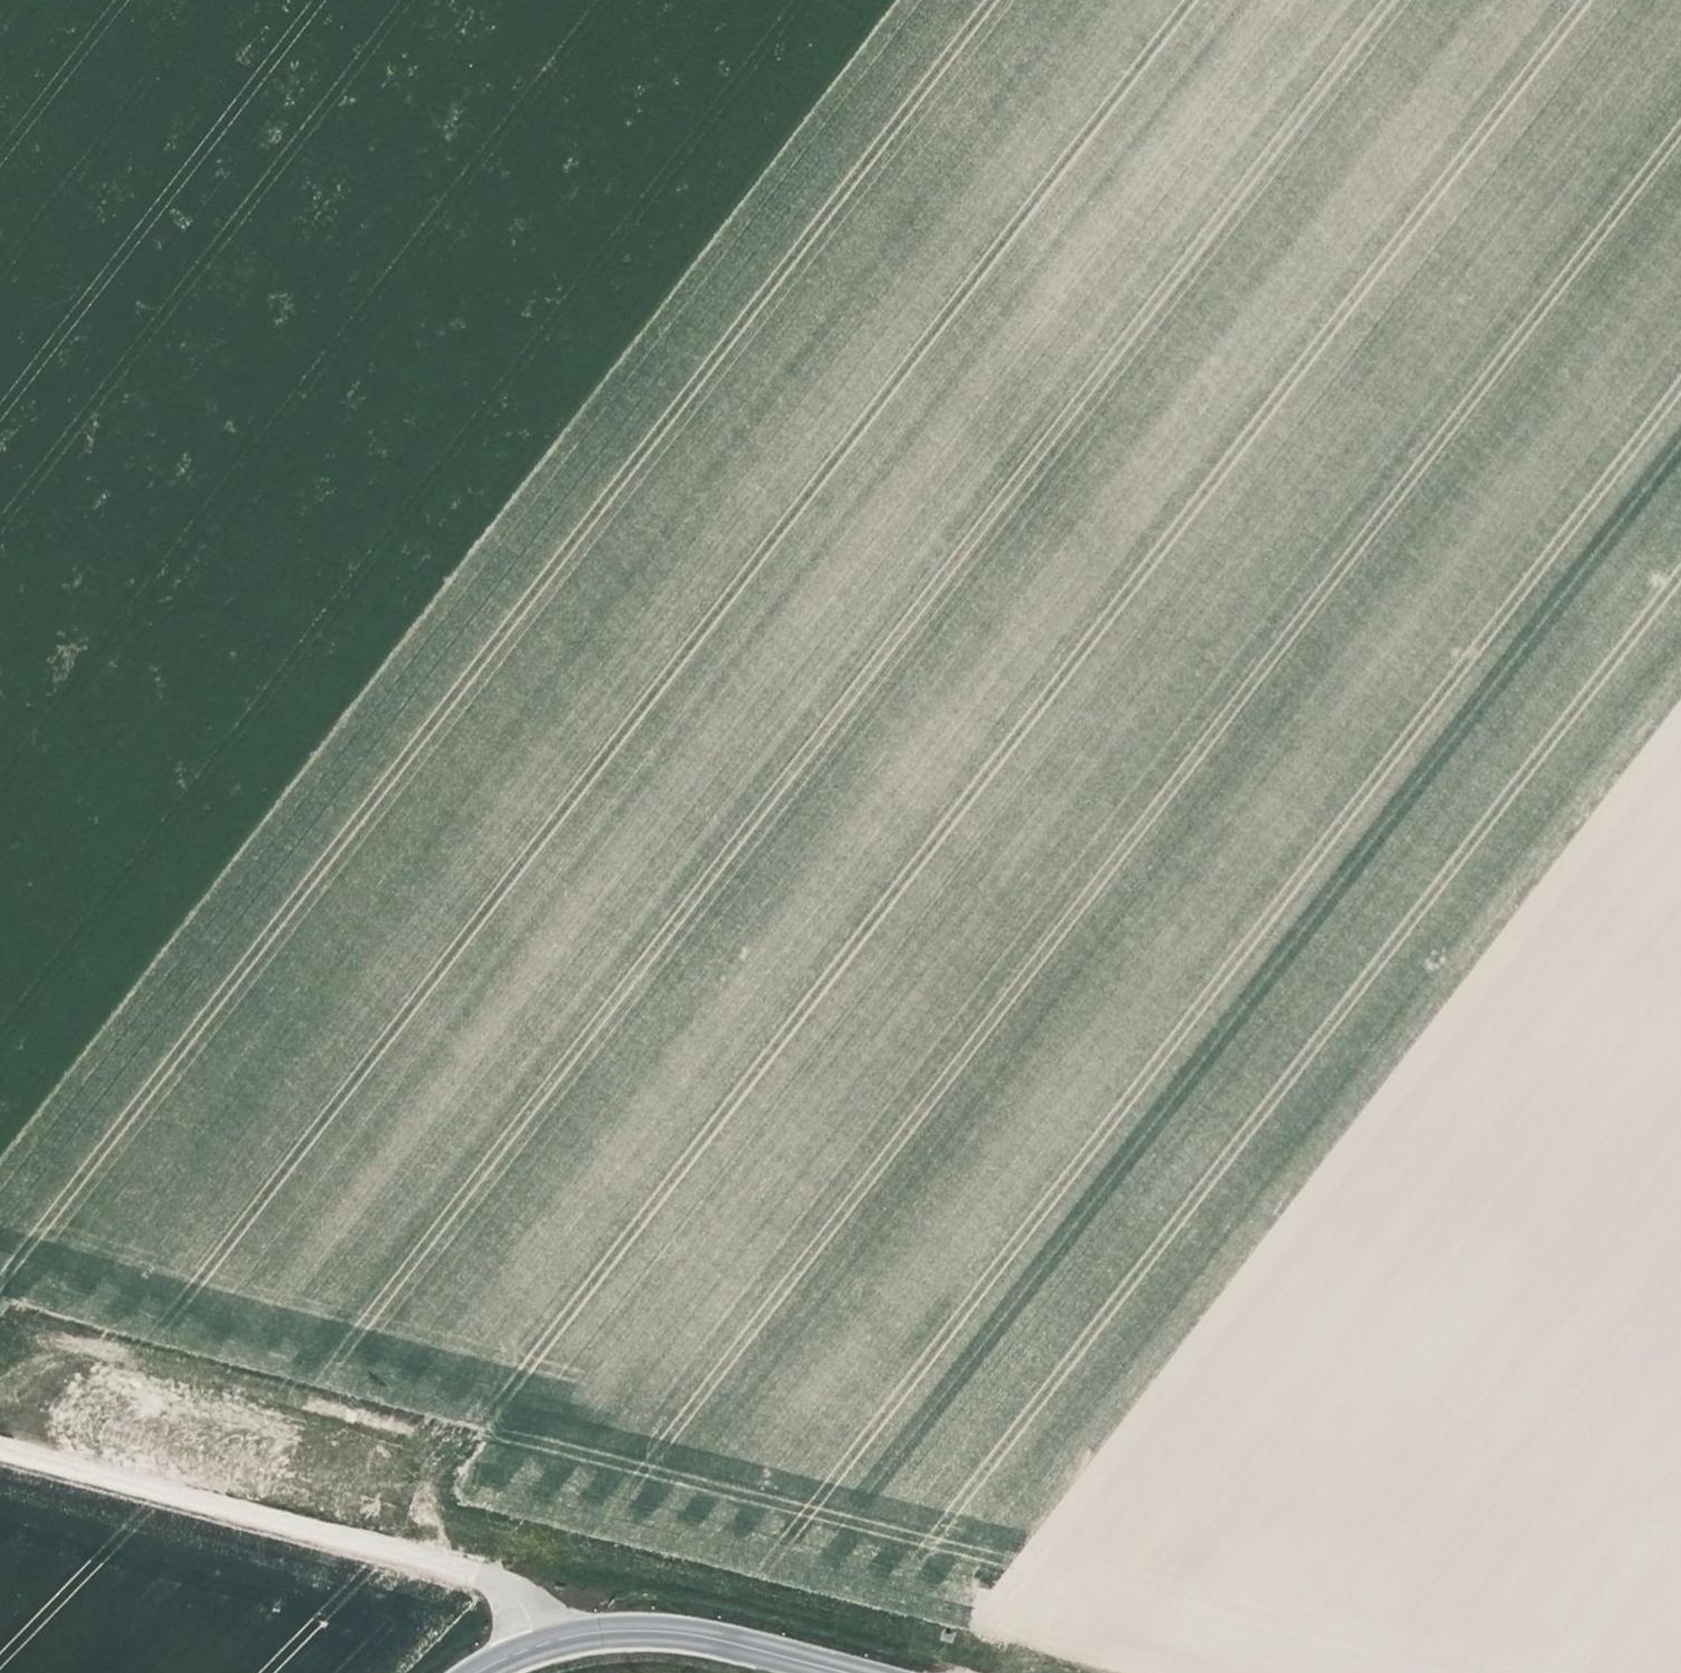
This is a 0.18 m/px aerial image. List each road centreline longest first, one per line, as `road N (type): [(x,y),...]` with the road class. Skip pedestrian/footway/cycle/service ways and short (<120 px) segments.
road 1 (track): [(0,1448),(613,1615)]
road 2 (tertiary): [(436,1672),(529,1624),(613,1615),(881,1672)]

